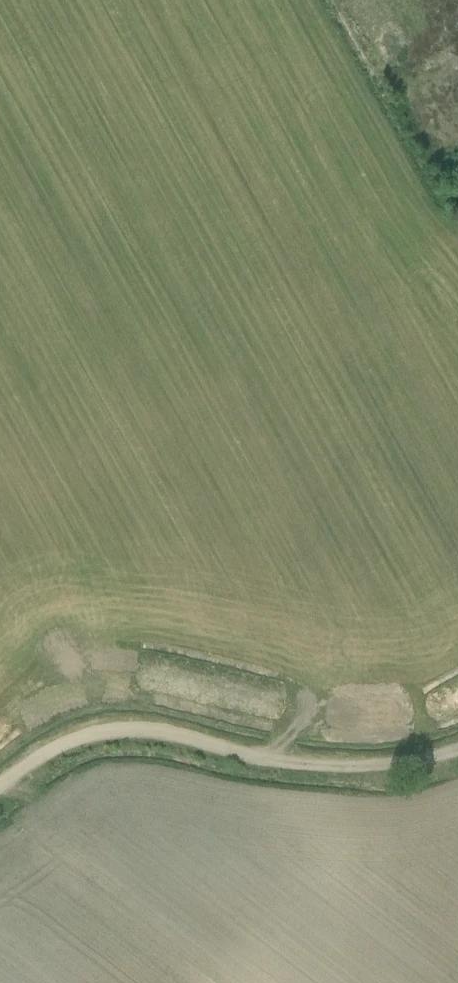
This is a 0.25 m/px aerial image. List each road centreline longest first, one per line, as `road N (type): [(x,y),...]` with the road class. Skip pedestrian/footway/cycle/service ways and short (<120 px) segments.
road 1 (track): [(457,750),(363,769),(228,753),(152,733),(100,732),(54,749),(0,787)]

